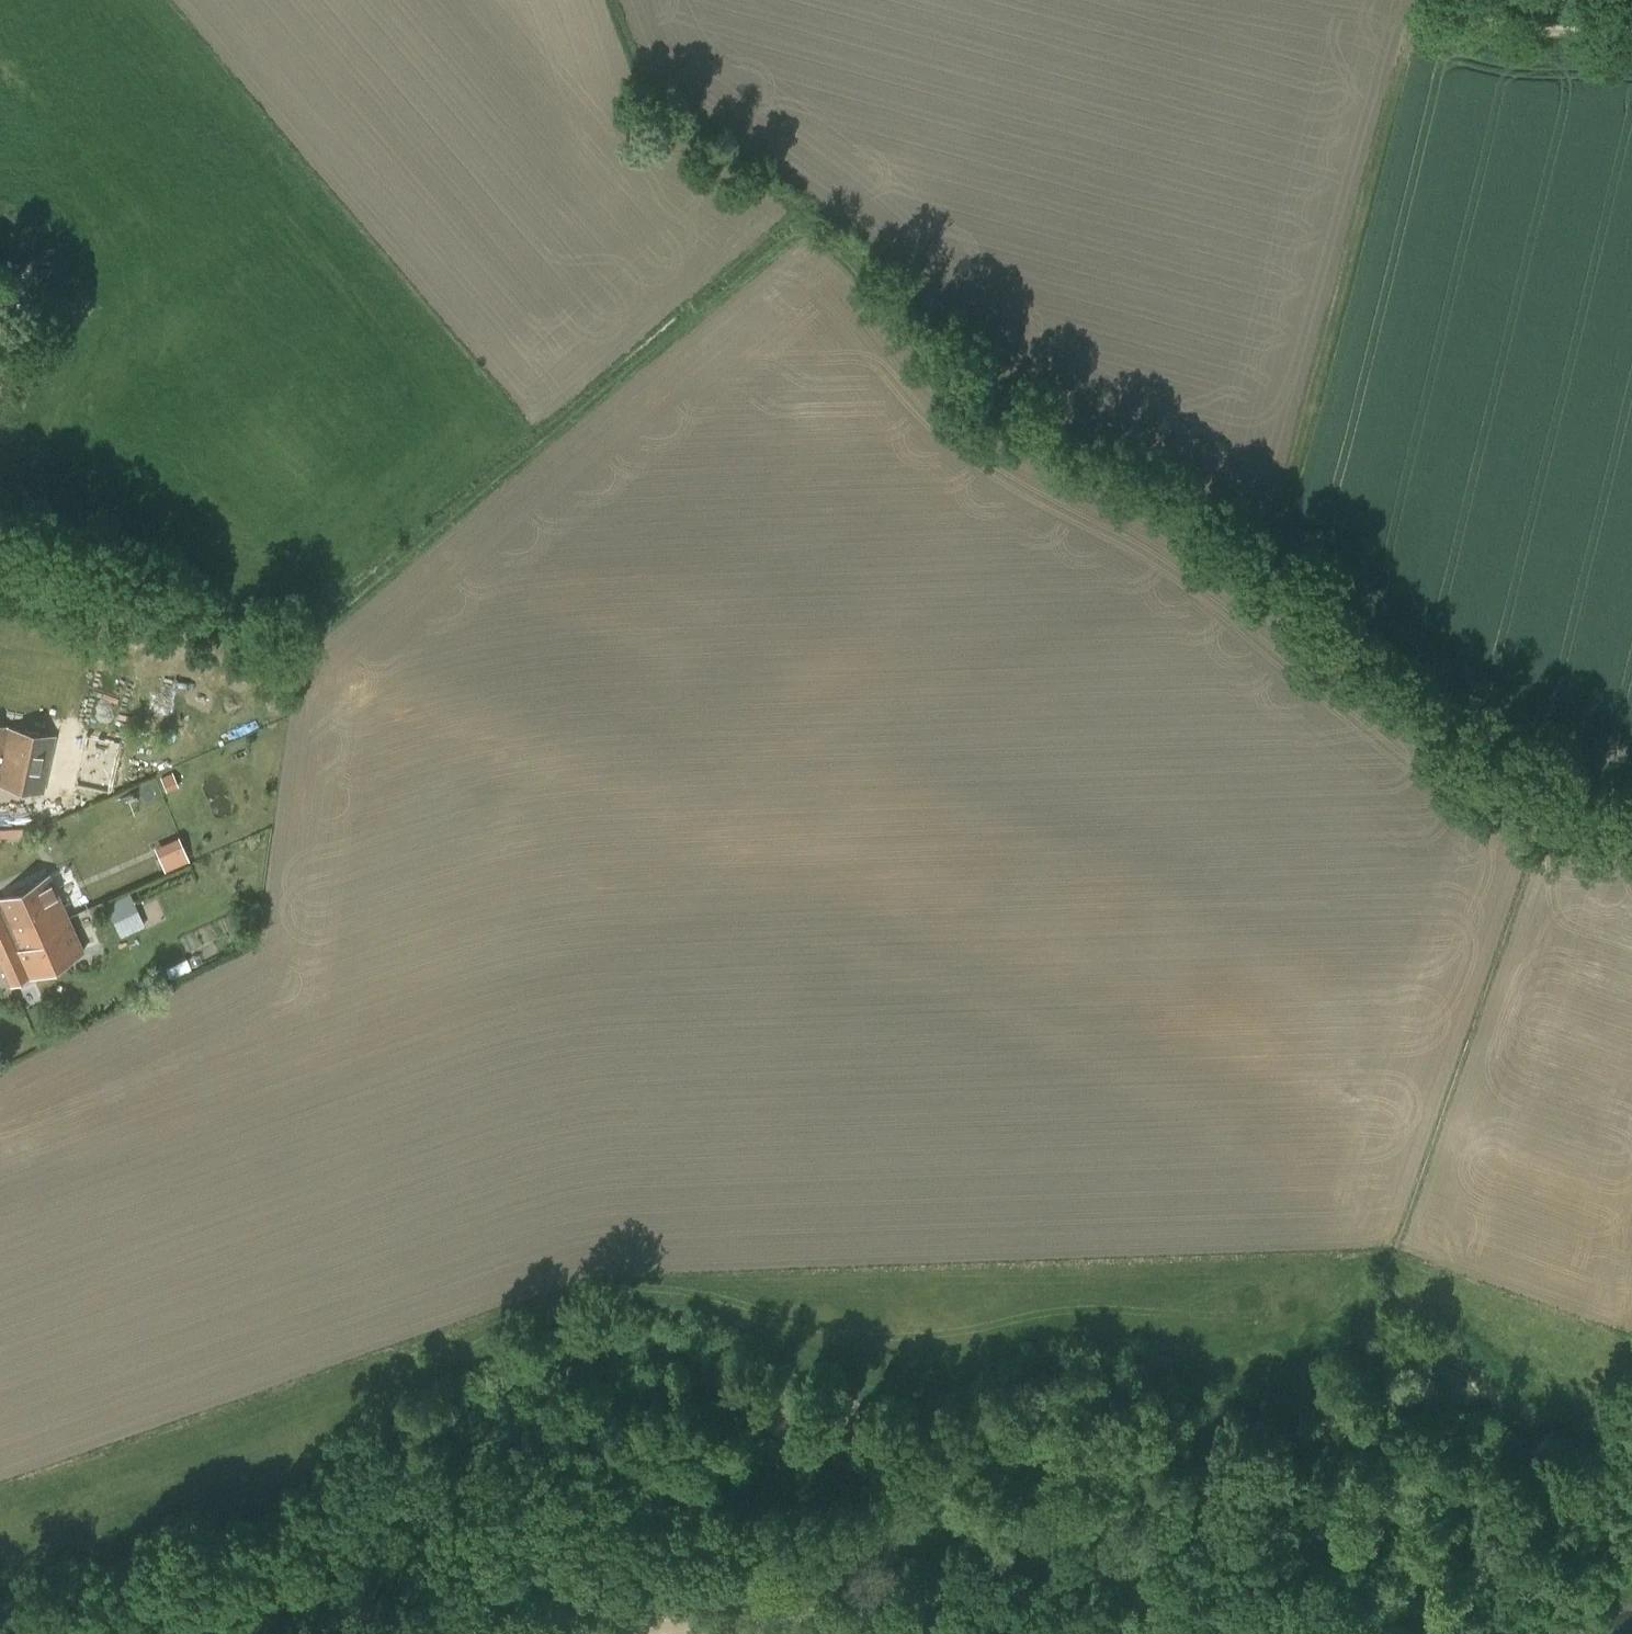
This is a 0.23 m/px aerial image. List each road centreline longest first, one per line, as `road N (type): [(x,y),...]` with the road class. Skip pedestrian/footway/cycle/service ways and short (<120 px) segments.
road 1 (track): [(0,547),(301,657),(446,516),(673,344),(794,233),(820,240),(876,292),(1029,462),(1120,511),(1221,581),(1270,549),(1376,189),(1416,16),(1450,3)]
road 2 (track): [(1448,0),(1477,25),(1631,35)]

